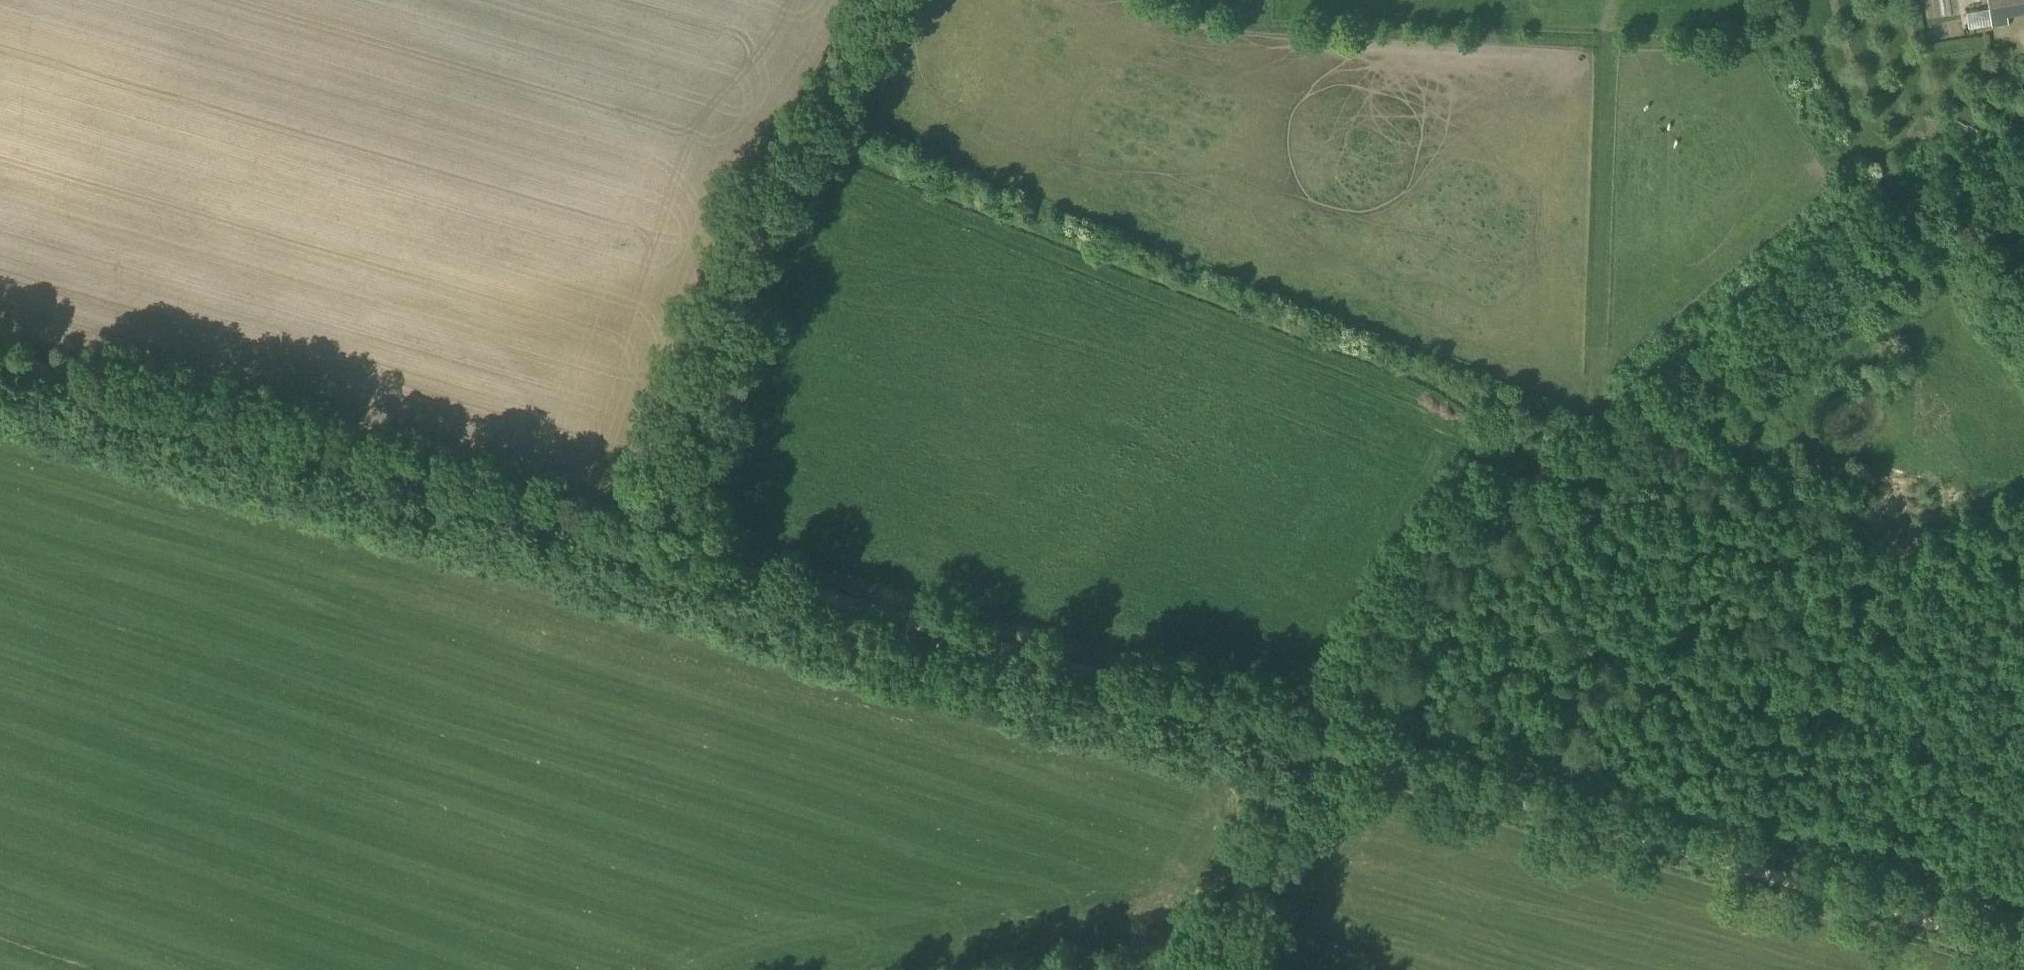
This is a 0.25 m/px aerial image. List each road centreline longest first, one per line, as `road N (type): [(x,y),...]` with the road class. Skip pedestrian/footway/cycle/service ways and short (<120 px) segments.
road 1 (track): [(1317,738),(0,358)]
road 2 (track): [(1317,738),(1417,551),(1443,527),(1668,402),(1894,223),(2023,163)]
road 3 (track): [(2023,943),(1317,738)]
road 4 (track): [(1205,969),(1317,738)]

